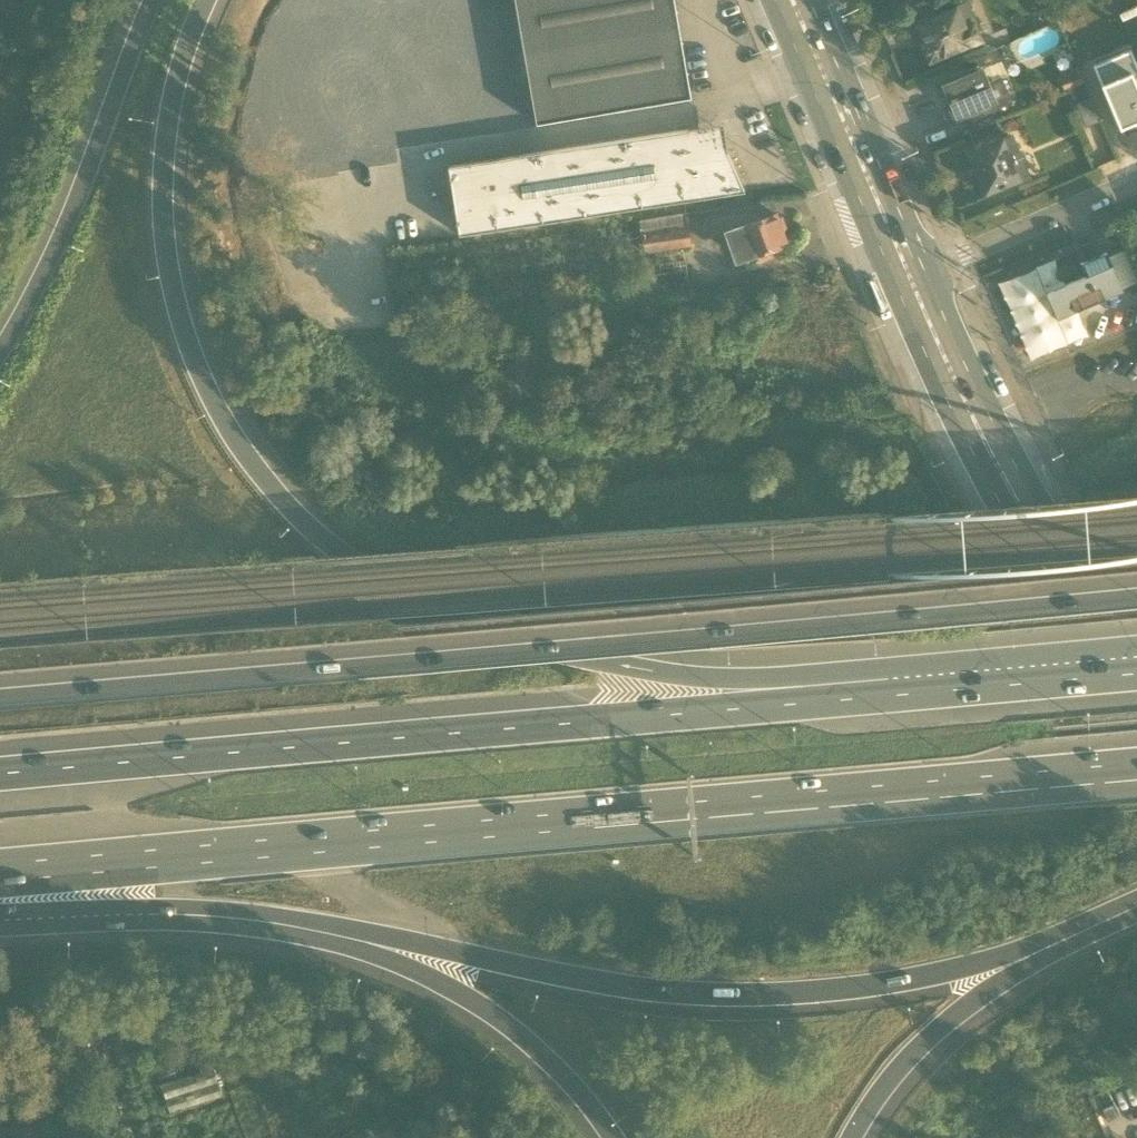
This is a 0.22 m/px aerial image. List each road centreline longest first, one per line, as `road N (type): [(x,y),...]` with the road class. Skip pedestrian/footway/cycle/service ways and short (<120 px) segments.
road 1 (motorway): [(1053,676),(624,667),(511,645),(411,608),(339,559),(284,508),(223,422),(181,326),(161,214),(163,146),(176,73),(205,0)]
road 2 (motorway): [(0,872),(1136,765)]
road 3 (motorway): [(1136,599),(0,695)]
road 4 (motorway): [(1053,676),(0,774)]
road 5 (motorway): [(157,910),(305,920),(678,992),(852,987),(1061,939)]
road 6 (motorway): [(157,910),(350,948),(444,987),(526,1040),(613,1137)]
road 7 (primary): [(909,277),(938,352),(1084,619),(1136,697)]
road 8 (motorway): [(154,0),(56,230),(0,339)]
road 9 (primary): [(788,0),(909,277)]
road 10 (motorway): [(852,1137),(867,1105),(957,1010),(1061,939)]
road 11 (residential): [(909,277),(1136,182)]
road 12 (motorway): [(0,916),(157,910)]

